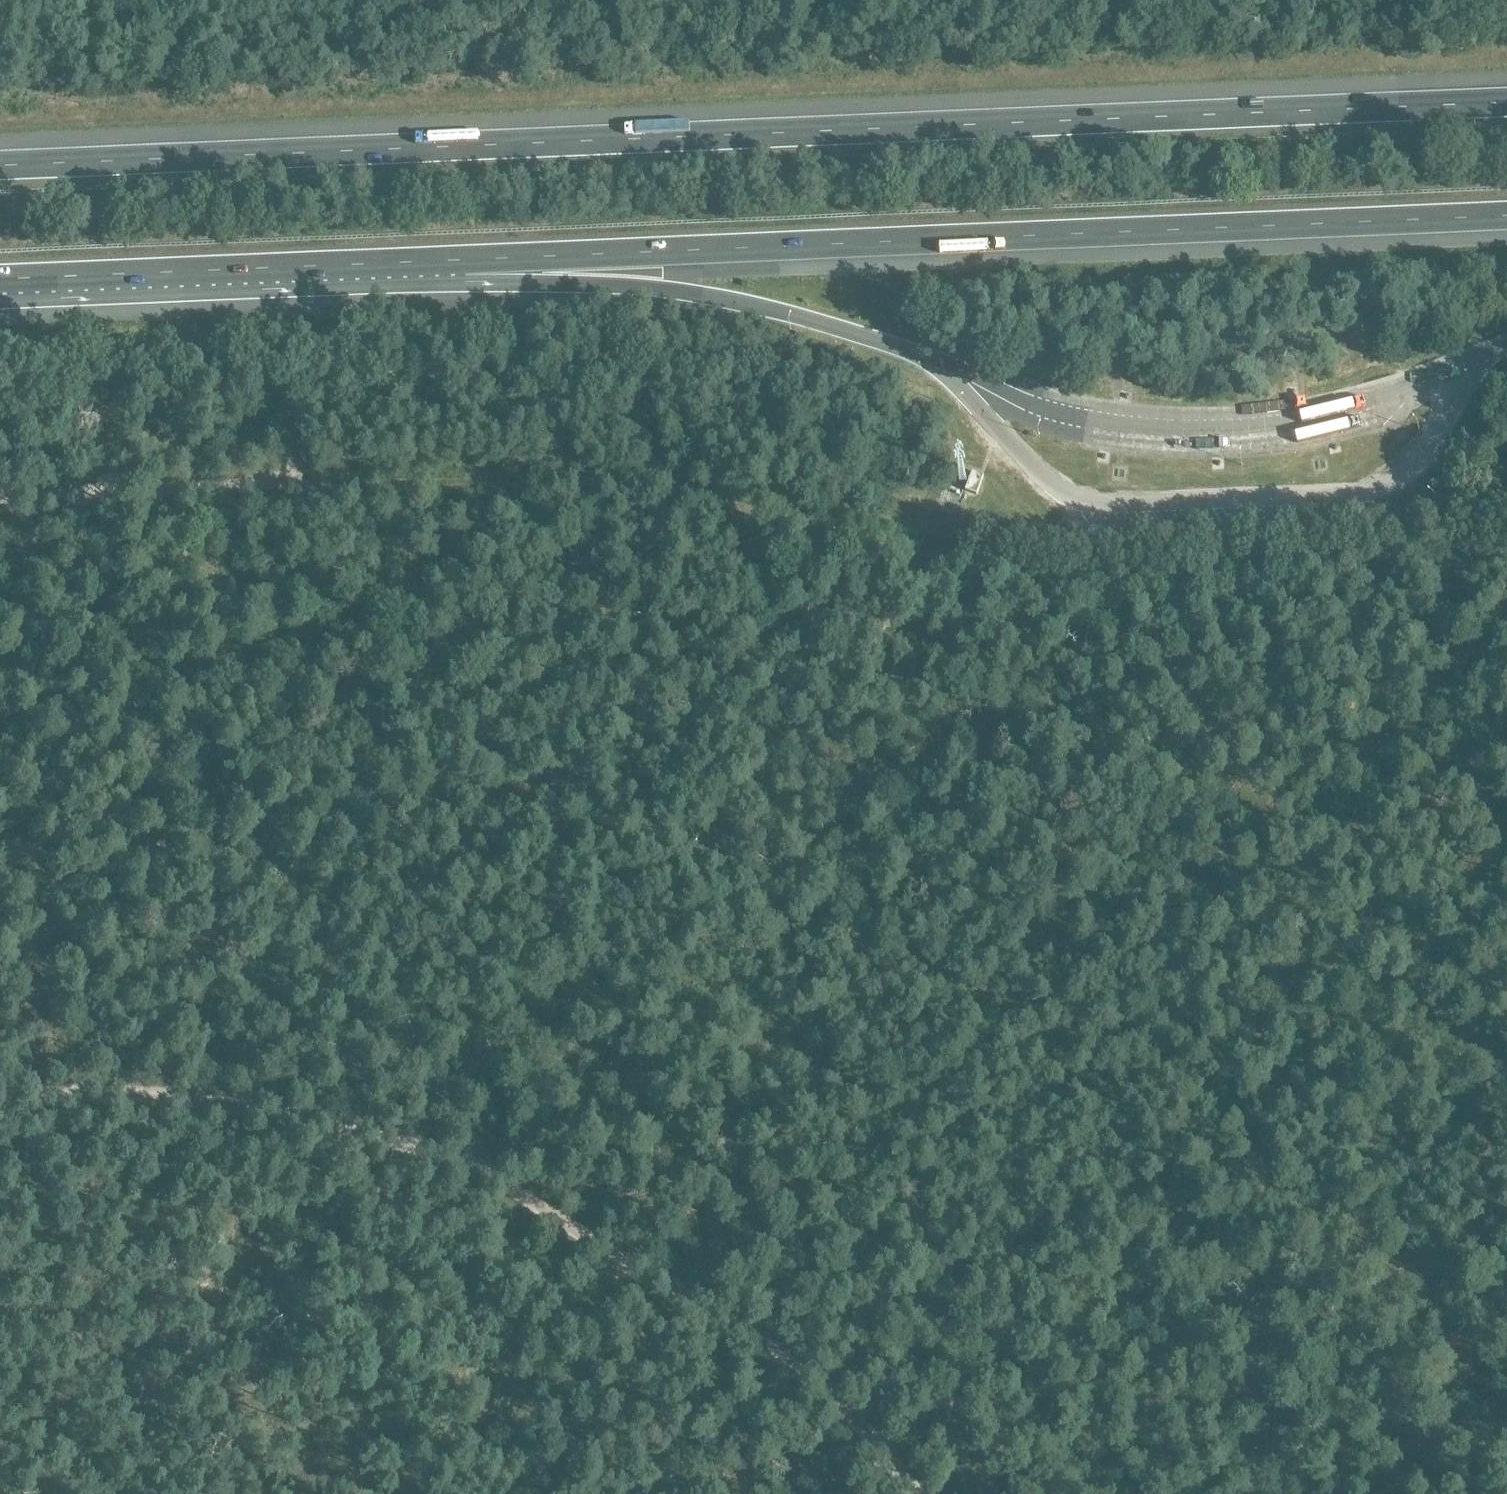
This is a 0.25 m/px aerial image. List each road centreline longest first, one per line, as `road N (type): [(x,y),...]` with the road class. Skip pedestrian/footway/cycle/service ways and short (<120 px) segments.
road 1 (motorway): [(1506,100),(0,165)]
road 2 (track): [(310,483),(606,479),(1059,575),(1506,553)]
road 3 (motorway): [(459,261),(1506,214)]
road 4 (track): [(310,483),(325,669),(377,905),(409,1028),(483,1172)]
road 5 (track): [(483,1172),(720,1310),(816,1377),(919,1493)]
road 6 (track): [(0,1094),(121,1093),(228,1104),(373,1135),(483,1172)]
road 7 (track): [(337,741),(218,913),(208,945),(111,1007),(41,1063),(20,1095)]
road 8 (motorway): [(459,261),(735,301),(909,351)]
road 9 (motorway): [(0,280),(459,261)]
road 10 (track): [(0,499),(310,483)]

